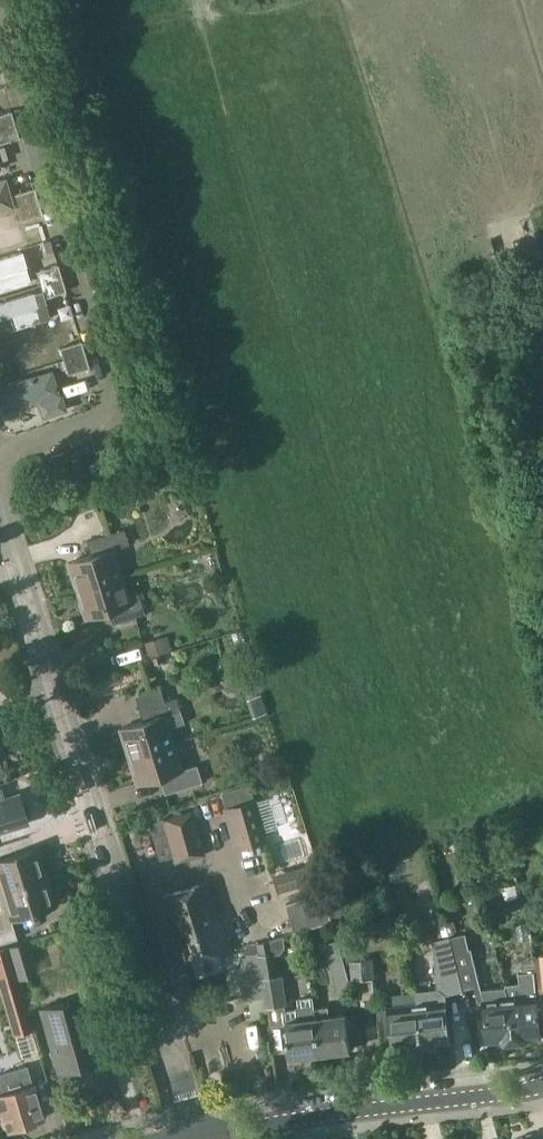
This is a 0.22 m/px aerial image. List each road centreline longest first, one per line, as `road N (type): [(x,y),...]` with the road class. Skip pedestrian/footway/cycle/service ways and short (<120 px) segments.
road 1 (residential): [(195,1135),(0,499)]
road 2 (residential): [(0,26),(110,402),(101,420)]
road 3 (residential): [(195,1135),(542,1085)]

